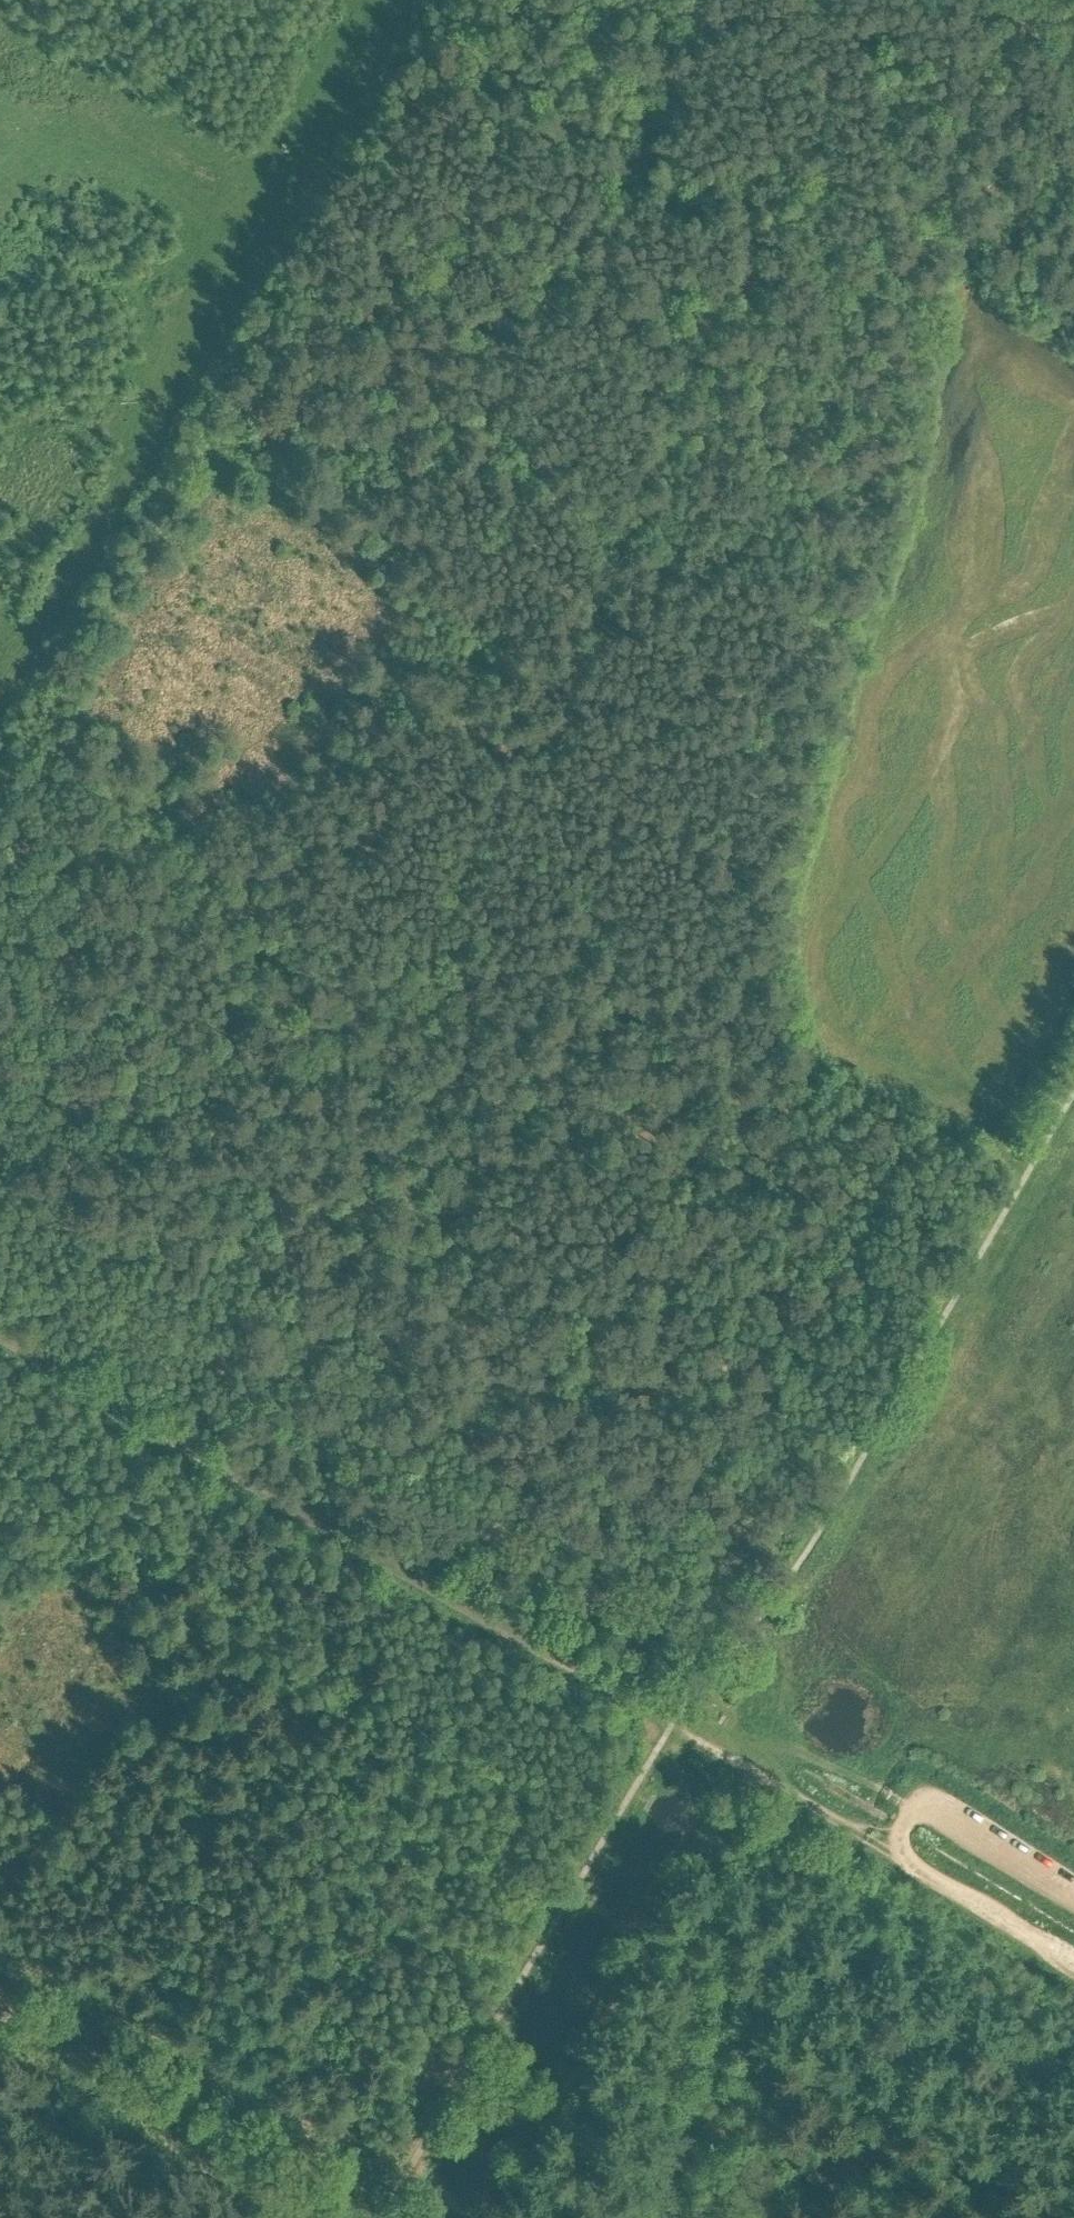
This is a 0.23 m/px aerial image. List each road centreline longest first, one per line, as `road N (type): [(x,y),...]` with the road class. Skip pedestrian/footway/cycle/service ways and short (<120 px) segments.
road 1 (track): [(671,1723),(0,1337)]
road 2 (track): [(493,2217),(747,1766)]
road 3 (track): [(1073,1961),(890,1849),(913,1812),(933,1810),(1073,1897)]
road 4 (track): [(890,1849),(747,1766)]

